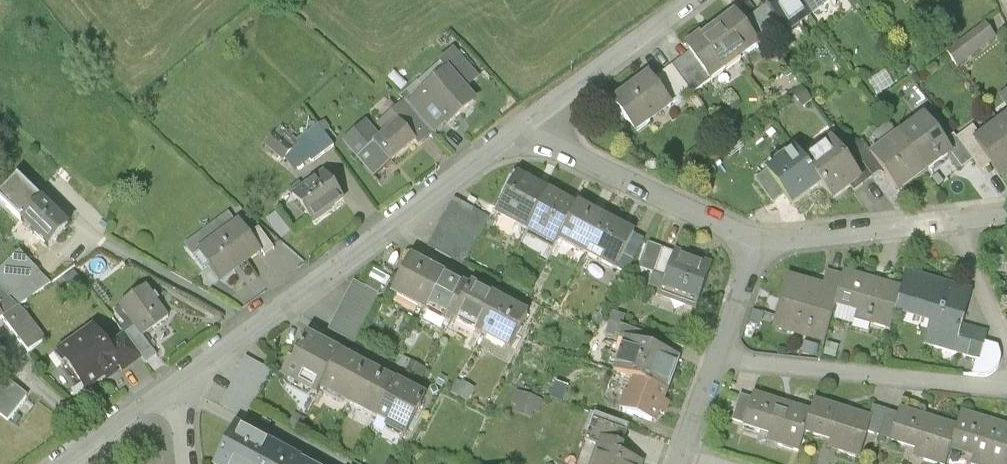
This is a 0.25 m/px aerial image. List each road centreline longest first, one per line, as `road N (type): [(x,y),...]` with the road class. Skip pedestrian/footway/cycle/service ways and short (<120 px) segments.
road 1 (residential): [(177,383),(524,128)]
road 2 (residential): [(1006,385),(982,390),(718,361)]
road 3 (residential): [(524,128),(755,244)]
road 4 (residential): [(524,128),(696,0)]
road 5 (residential): [(755,244),(954,221)]
road 6 (residential): [(59,463),(177,383)]
road 7 (residential): [(1006,348),(954,221)]
road 8 (residential): [(755,244),(718,361)]

